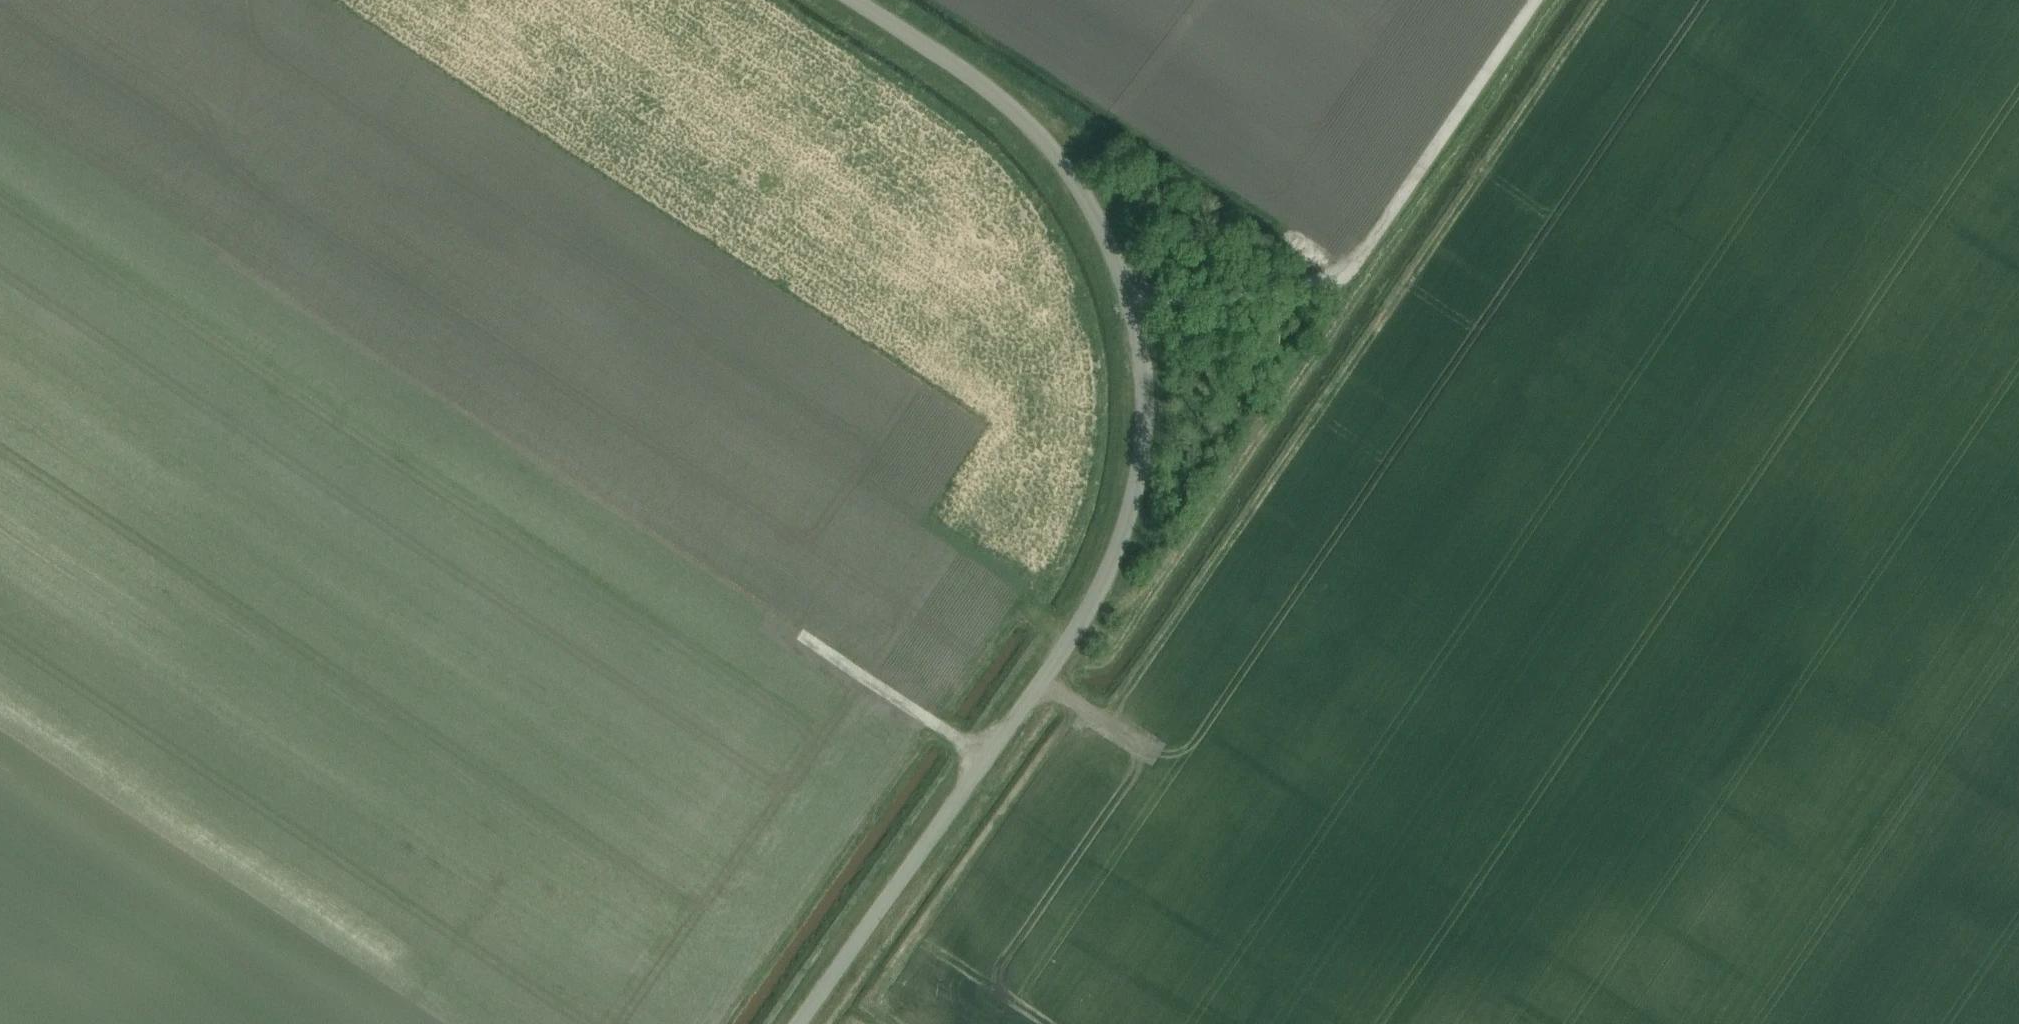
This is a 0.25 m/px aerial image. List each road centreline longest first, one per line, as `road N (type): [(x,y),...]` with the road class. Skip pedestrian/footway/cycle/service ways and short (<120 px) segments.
road 1 (unclassified): [(800,1023),(1090,607),(1132,507),(1144,430),(1133,308),(1109,238),(1073,174),(999,95),(853,0)]

